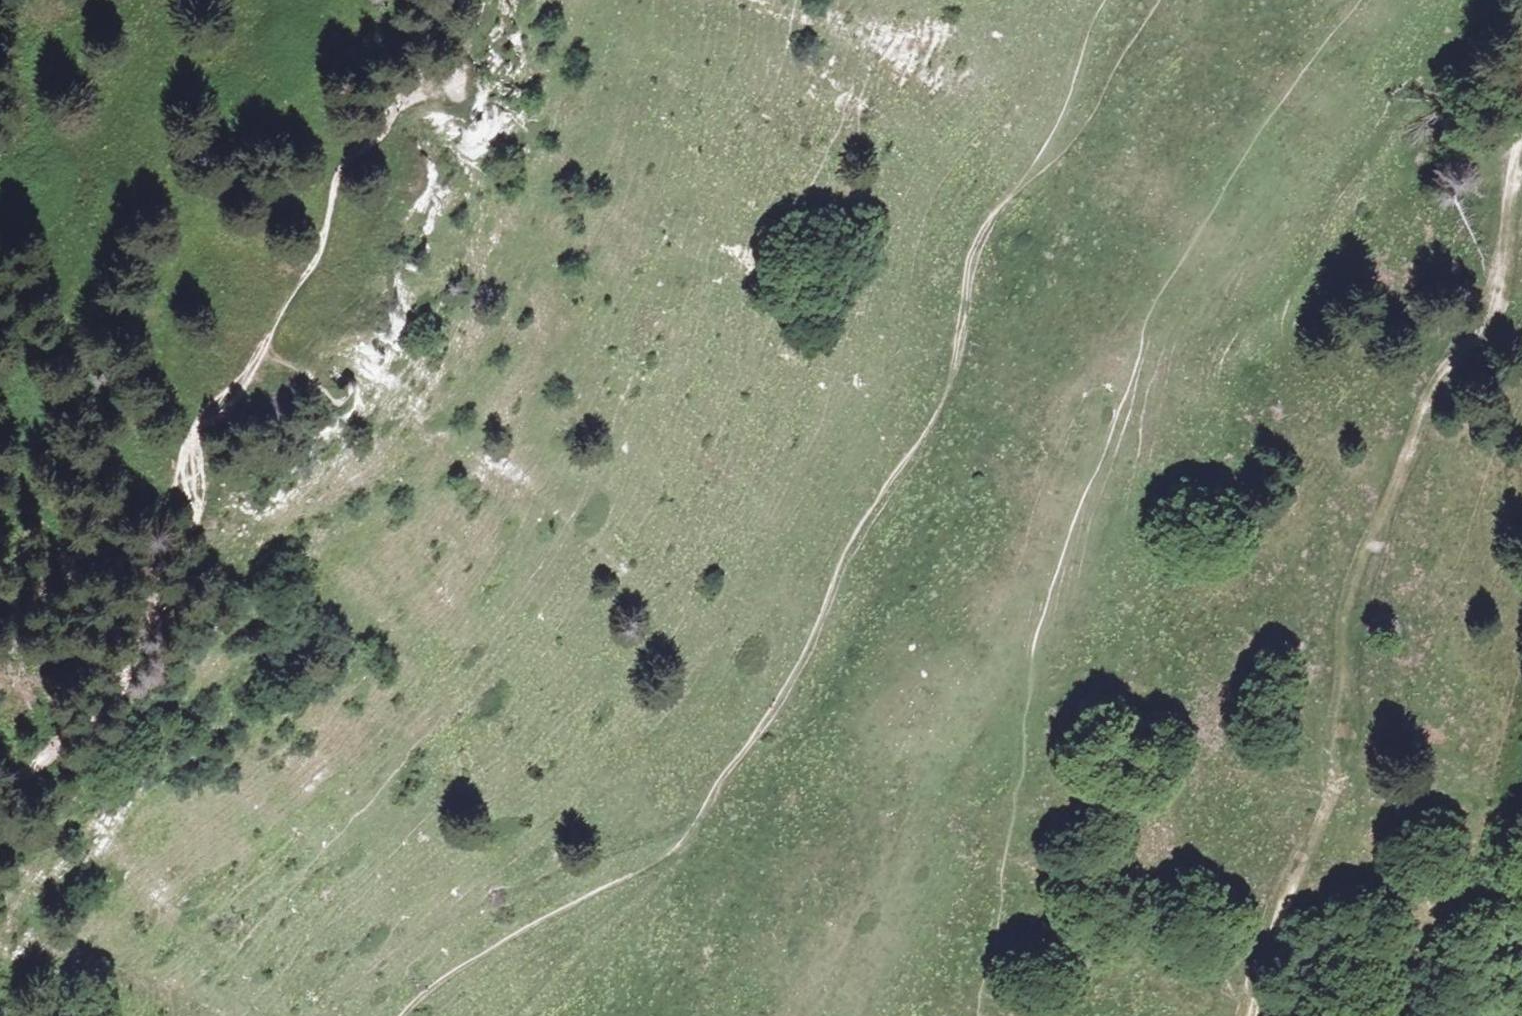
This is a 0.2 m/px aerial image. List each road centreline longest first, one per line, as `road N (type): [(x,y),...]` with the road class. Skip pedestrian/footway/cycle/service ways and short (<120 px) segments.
road 1 (track): [(1521,147),(1490,308),(1449,365),(1399,466),(1346,601),(1330,785),(1287,885)]
road 2 (track): [(1287,885),(1264,944),(1252,1015)]

